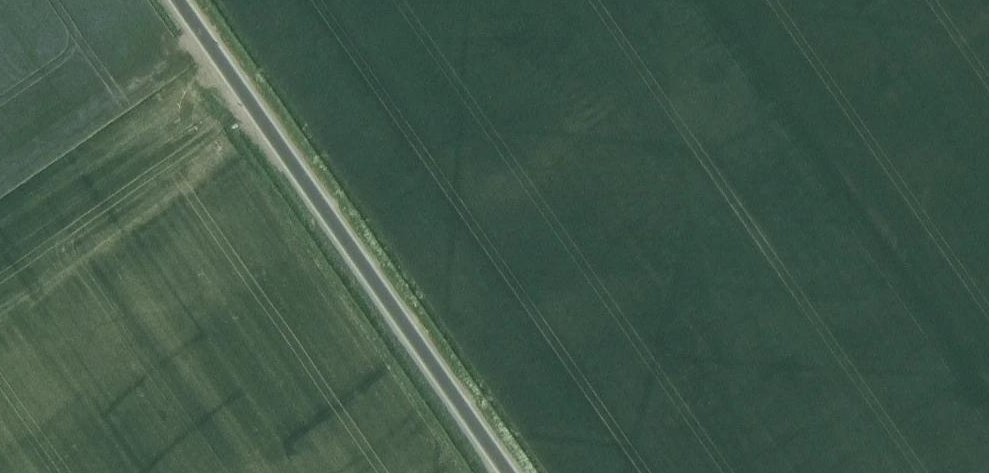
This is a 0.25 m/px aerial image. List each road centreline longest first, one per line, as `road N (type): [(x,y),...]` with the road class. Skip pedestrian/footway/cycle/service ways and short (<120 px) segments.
road 1 (unclassified): [(509,472),(181,0)]

